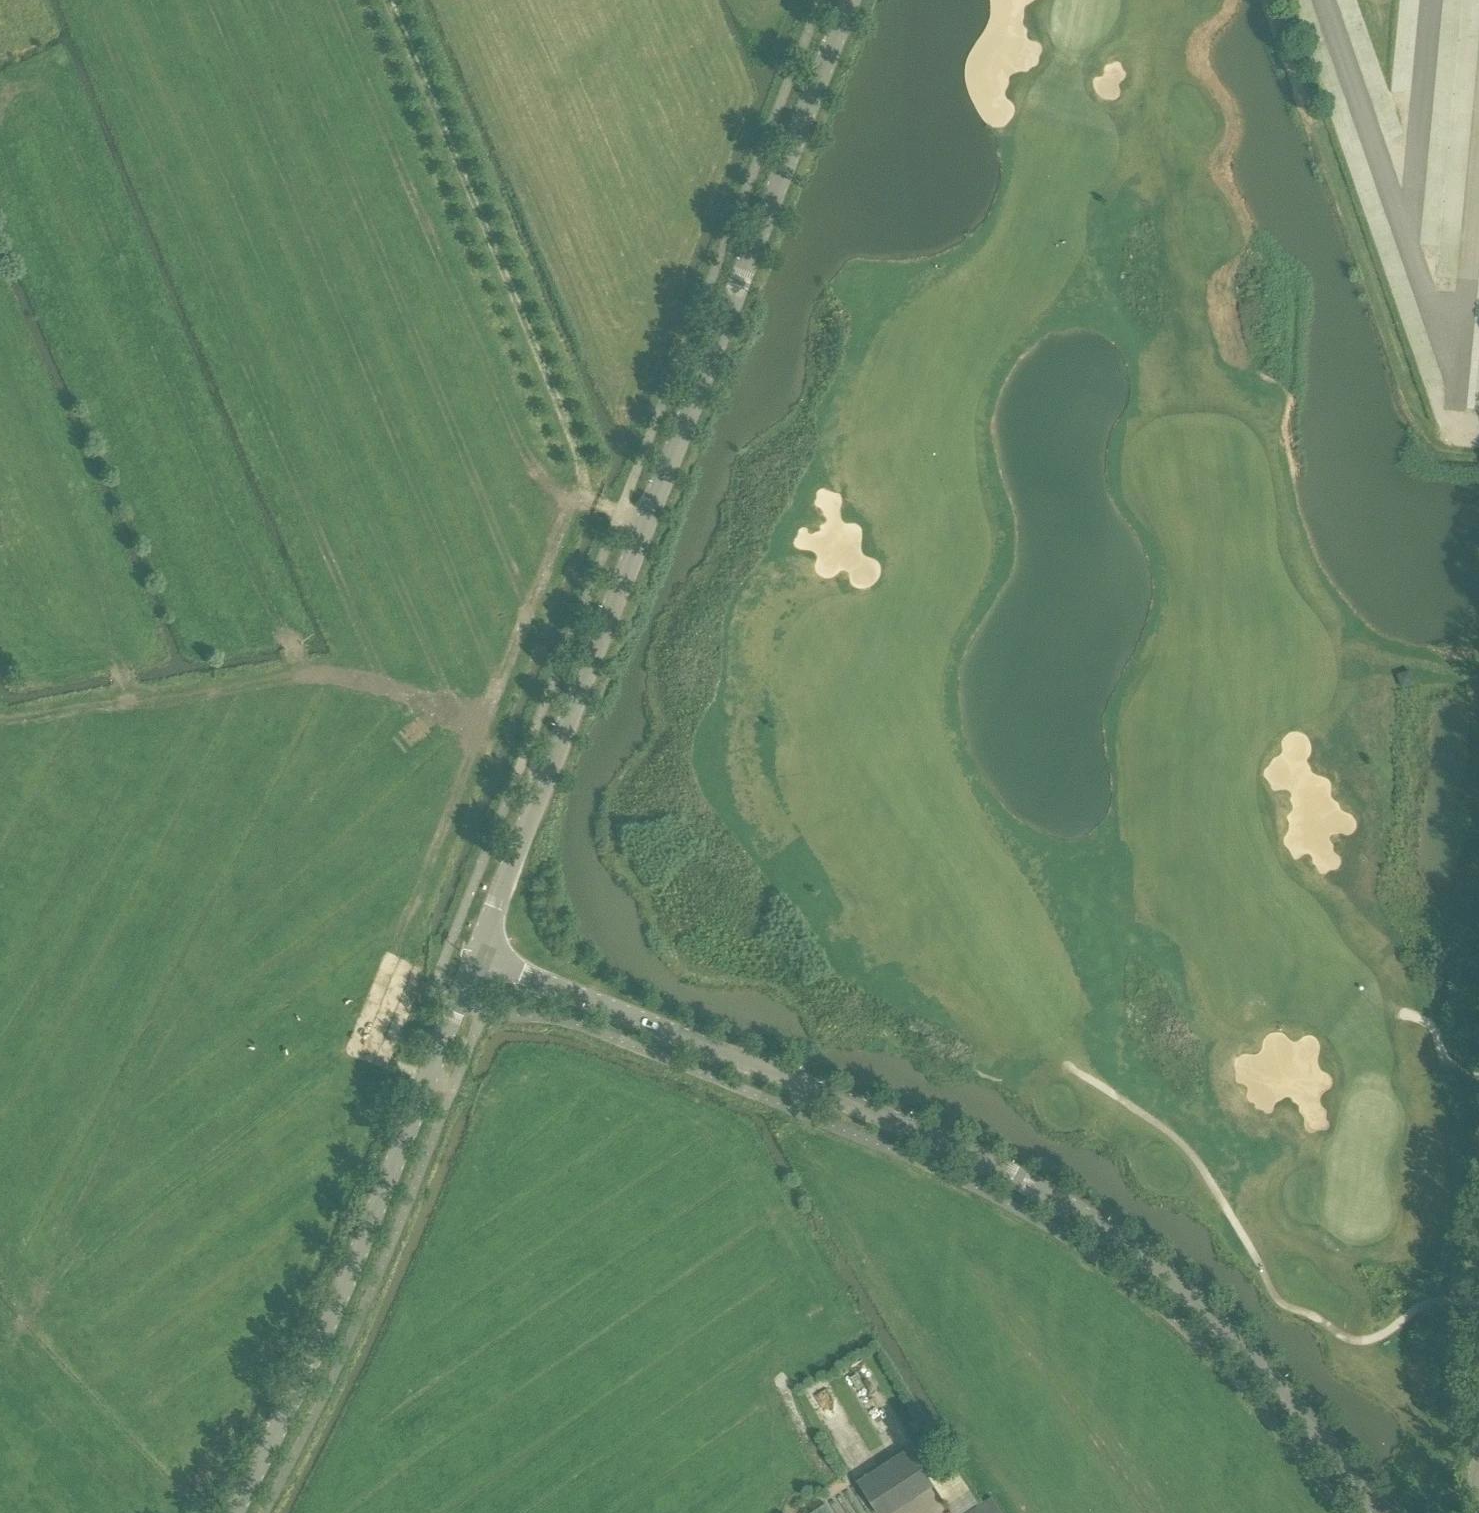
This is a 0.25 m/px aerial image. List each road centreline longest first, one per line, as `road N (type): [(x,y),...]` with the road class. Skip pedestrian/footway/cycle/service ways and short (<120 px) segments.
road 1 (tertiary): [(1381,1512),(1256,1368),(1166,1283),(1093,1230),(946,1149),(471,962)]
road 2 (tertiary): [(471,962),(848,0)]
road 3 (tertiary): [(234,1512),(333,1334),(471,962)]

